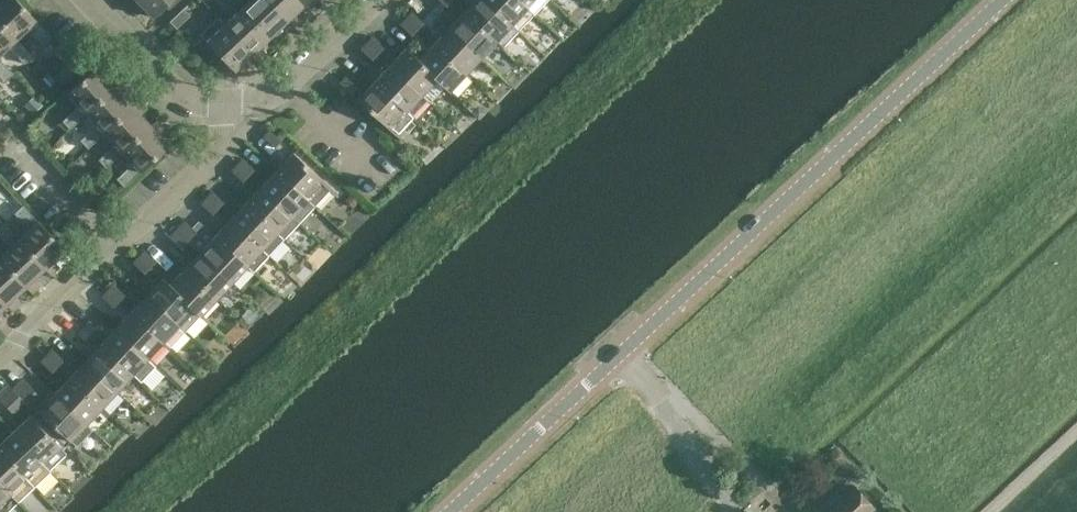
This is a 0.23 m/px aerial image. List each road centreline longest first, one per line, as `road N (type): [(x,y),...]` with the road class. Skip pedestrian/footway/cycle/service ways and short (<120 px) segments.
road 1 (tertiary): [(452,511),(1005,0)]
road 2 (residential): [(0,364),(222,149),(223,104)]
road 3 (residential): [(223,104),(270,94),(370,0)]
road 4 (residential): [(86,0),(175,92),(223,104)]

